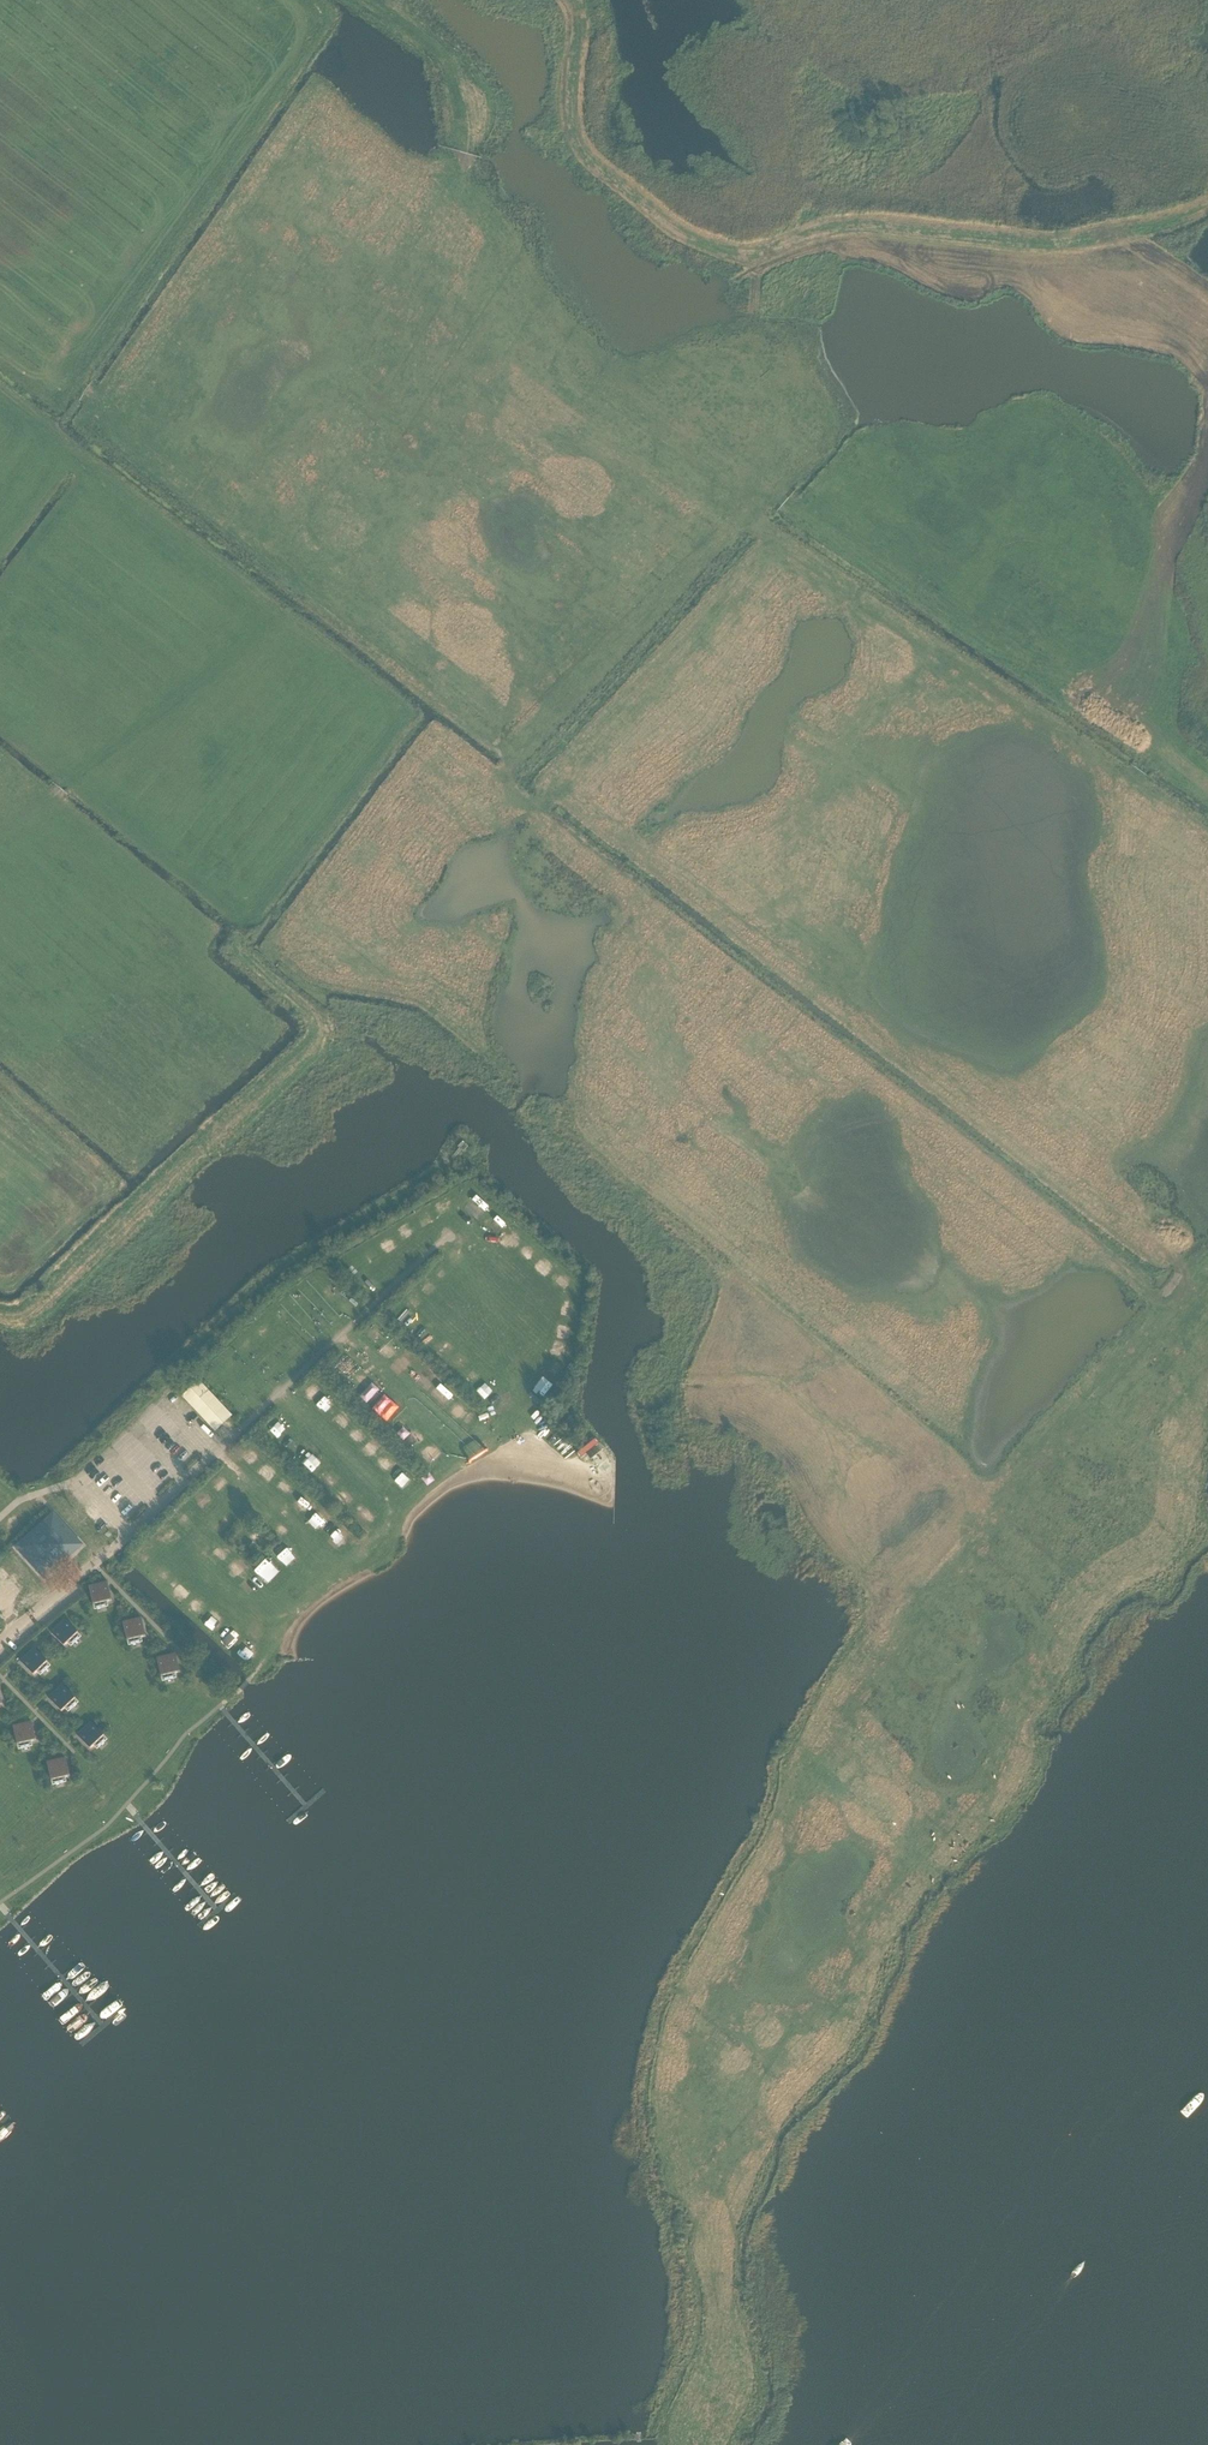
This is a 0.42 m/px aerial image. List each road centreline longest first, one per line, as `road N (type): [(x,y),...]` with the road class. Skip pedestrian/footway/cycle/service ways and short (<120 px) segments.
road 1 (residential): [(128,1532),(440,1245)]
road 2 (residential): [(0,1646),(128,1532)]
road 3 (residential): [(0,1518),(80,1479),(128,1532)]

